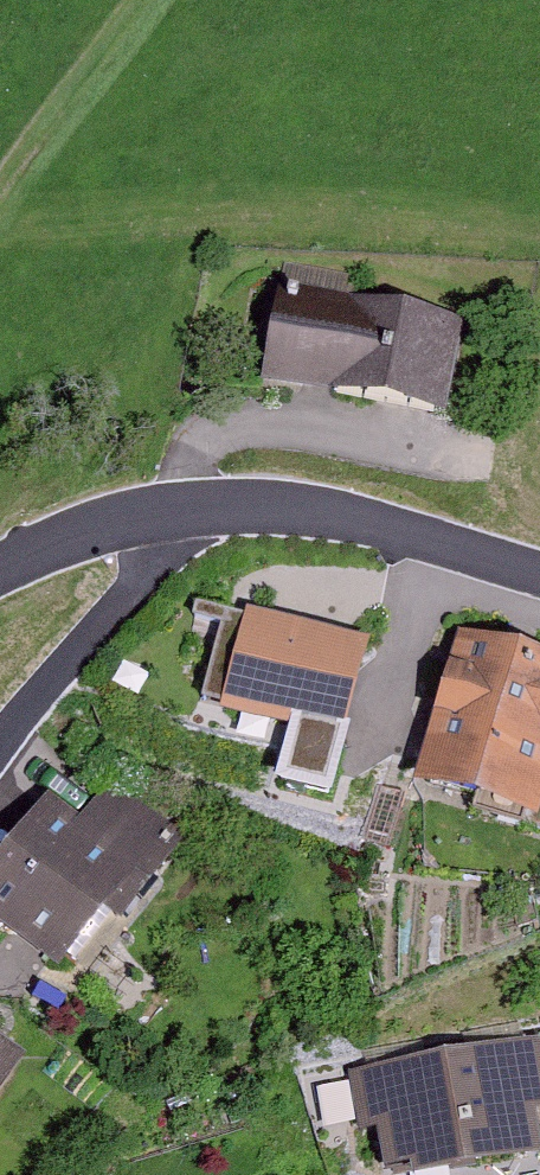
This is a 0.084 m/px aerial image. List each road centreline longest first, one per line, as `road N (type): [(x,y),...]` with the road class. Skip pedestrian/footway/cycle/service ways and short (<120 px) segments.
road 1 (residential): [(189,508),(264,505),(387,527),(539,573)]
road 2 (residential): [(0,747),(41,689),(140,583),(189,508)]
road 3 (track): [(0,189),(137,0)]
road 4 (residential): [(0,575),(99,526),(189,508)]

